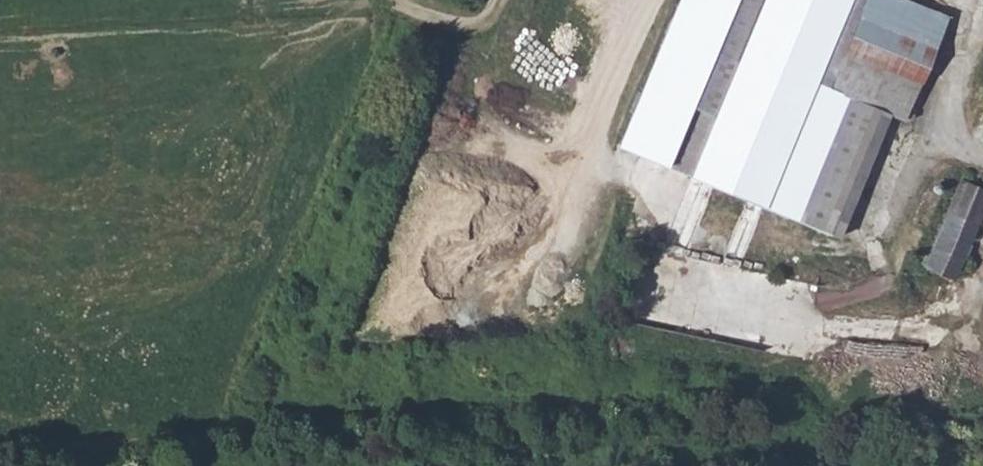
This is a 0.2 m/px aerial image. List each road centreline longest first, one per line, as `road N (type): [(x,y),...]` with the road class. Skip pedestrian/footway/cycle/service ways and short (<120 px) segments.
road 1 (track): [(650,0),(569,182)]

